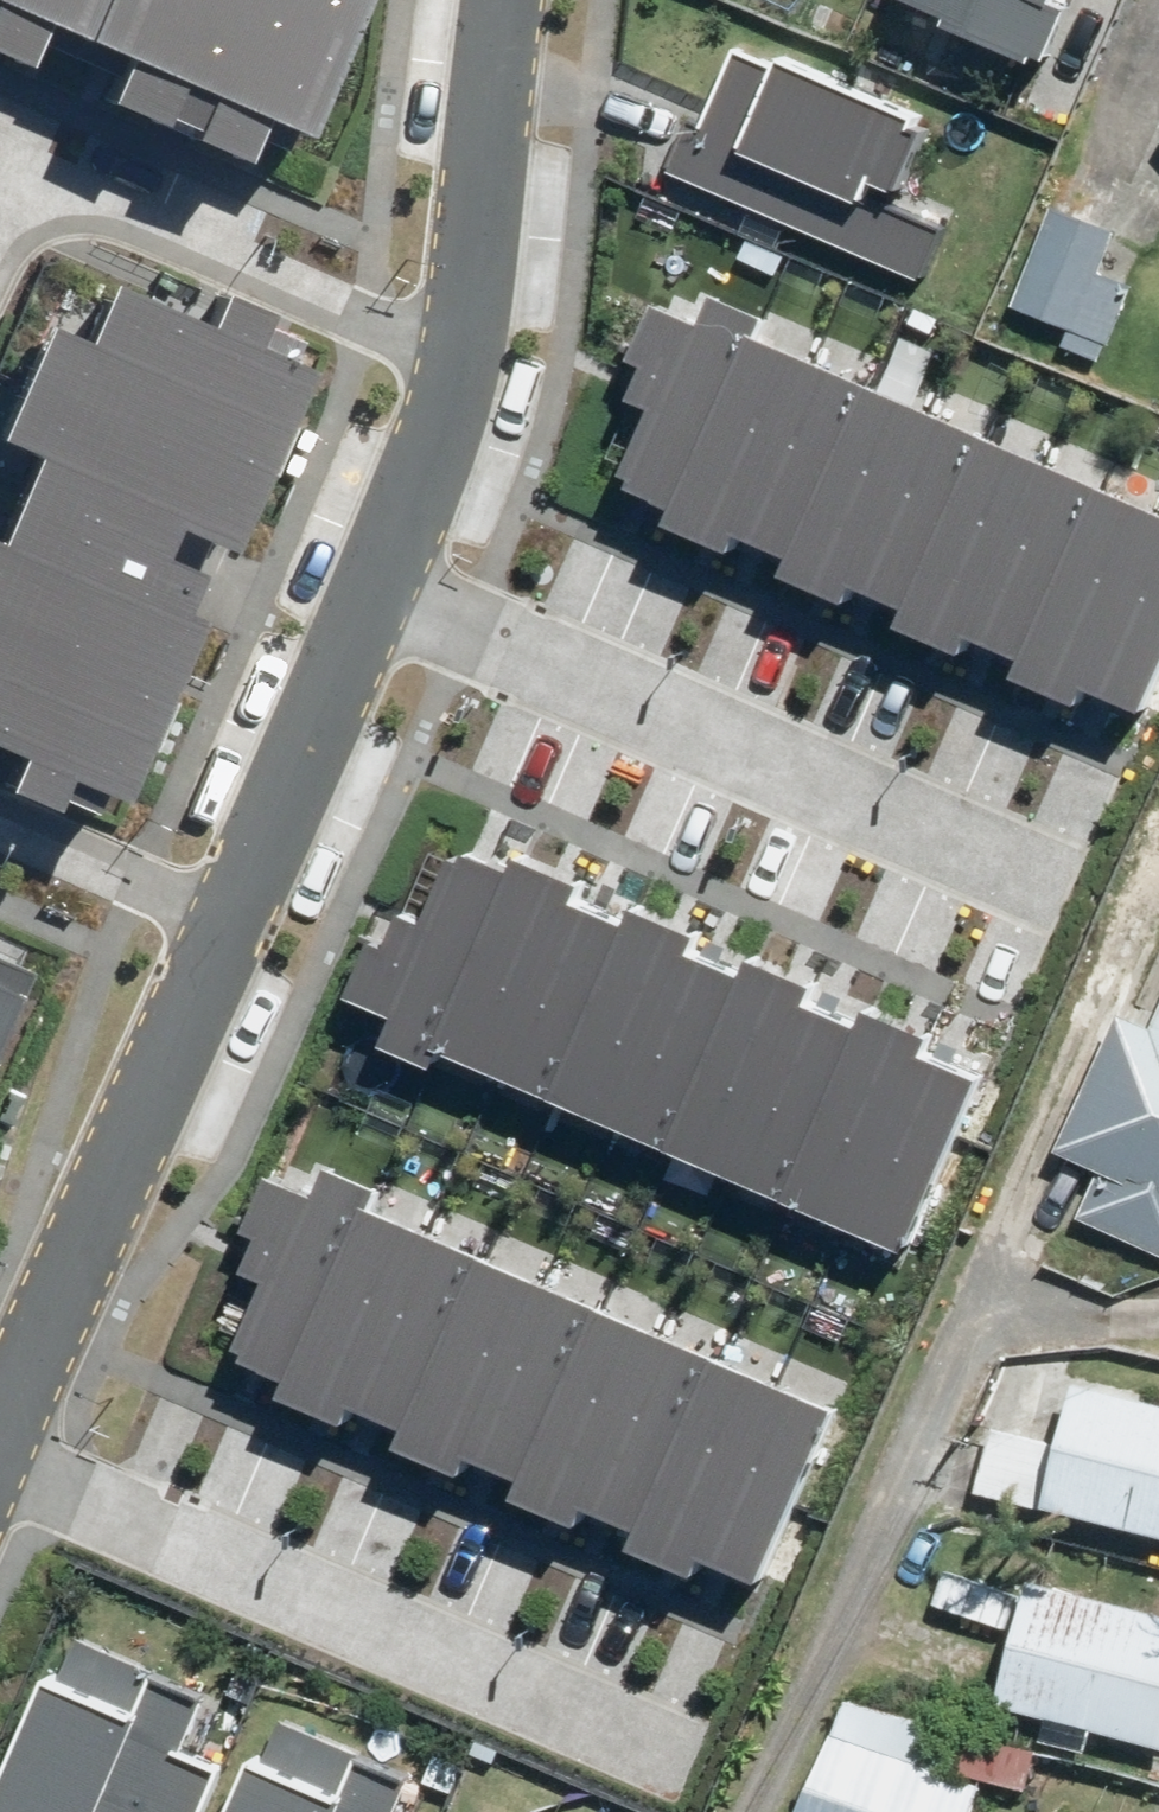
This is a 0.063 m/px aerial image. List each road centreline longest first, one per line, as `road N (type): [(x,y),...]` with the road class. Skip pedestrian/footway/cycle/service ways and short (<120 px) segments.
road 1 (residential): [(370,580),(1038,870)]
road 2 (residential): [(0,1471),(659,1755)]
road 3 (residential): [(0,1424),(231,908)]
road 4 (residential): [(0,194),(80,175),(466,351)]
road 5 (residential): [(231,908),(370,580)]
road 6 (residential): [(466,351),(511,0)]
road 7 (residential): [(231,908),(0,812)]
road 8 (residential): [(370,580),(466,351)]

